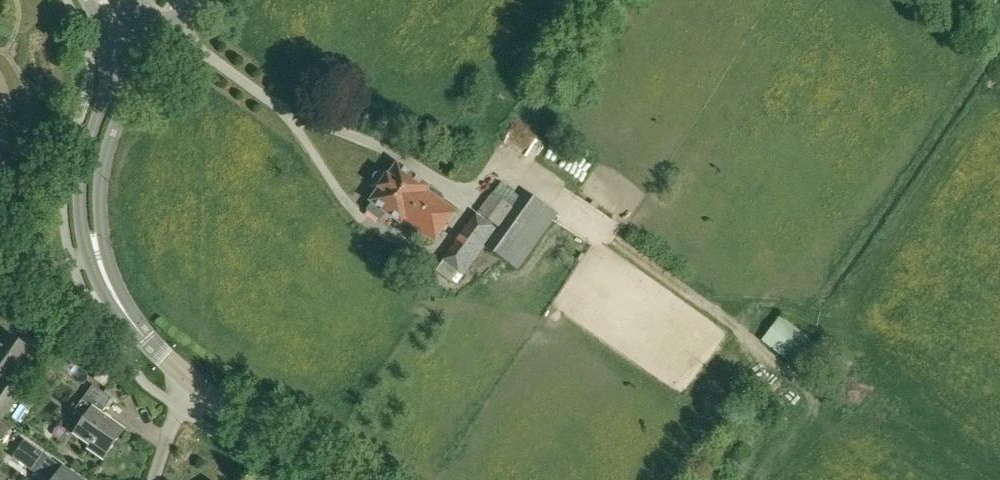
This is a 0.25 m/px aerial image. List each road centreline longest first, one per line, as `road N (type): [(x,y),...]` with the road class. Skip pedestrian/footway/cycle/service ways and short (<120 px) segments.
road 1 (tertiary): [(97,257),(101,170),(140,72),(138,35)]
road 2 (tertiary): [(114,43),(116,70),(85,149),(78,199),(80,224),(97,257)]
road 3 (tertiary): [(325,479),(190,383)]
road 4 (tertiary): [(190,383),(122,308),(97,257)]

